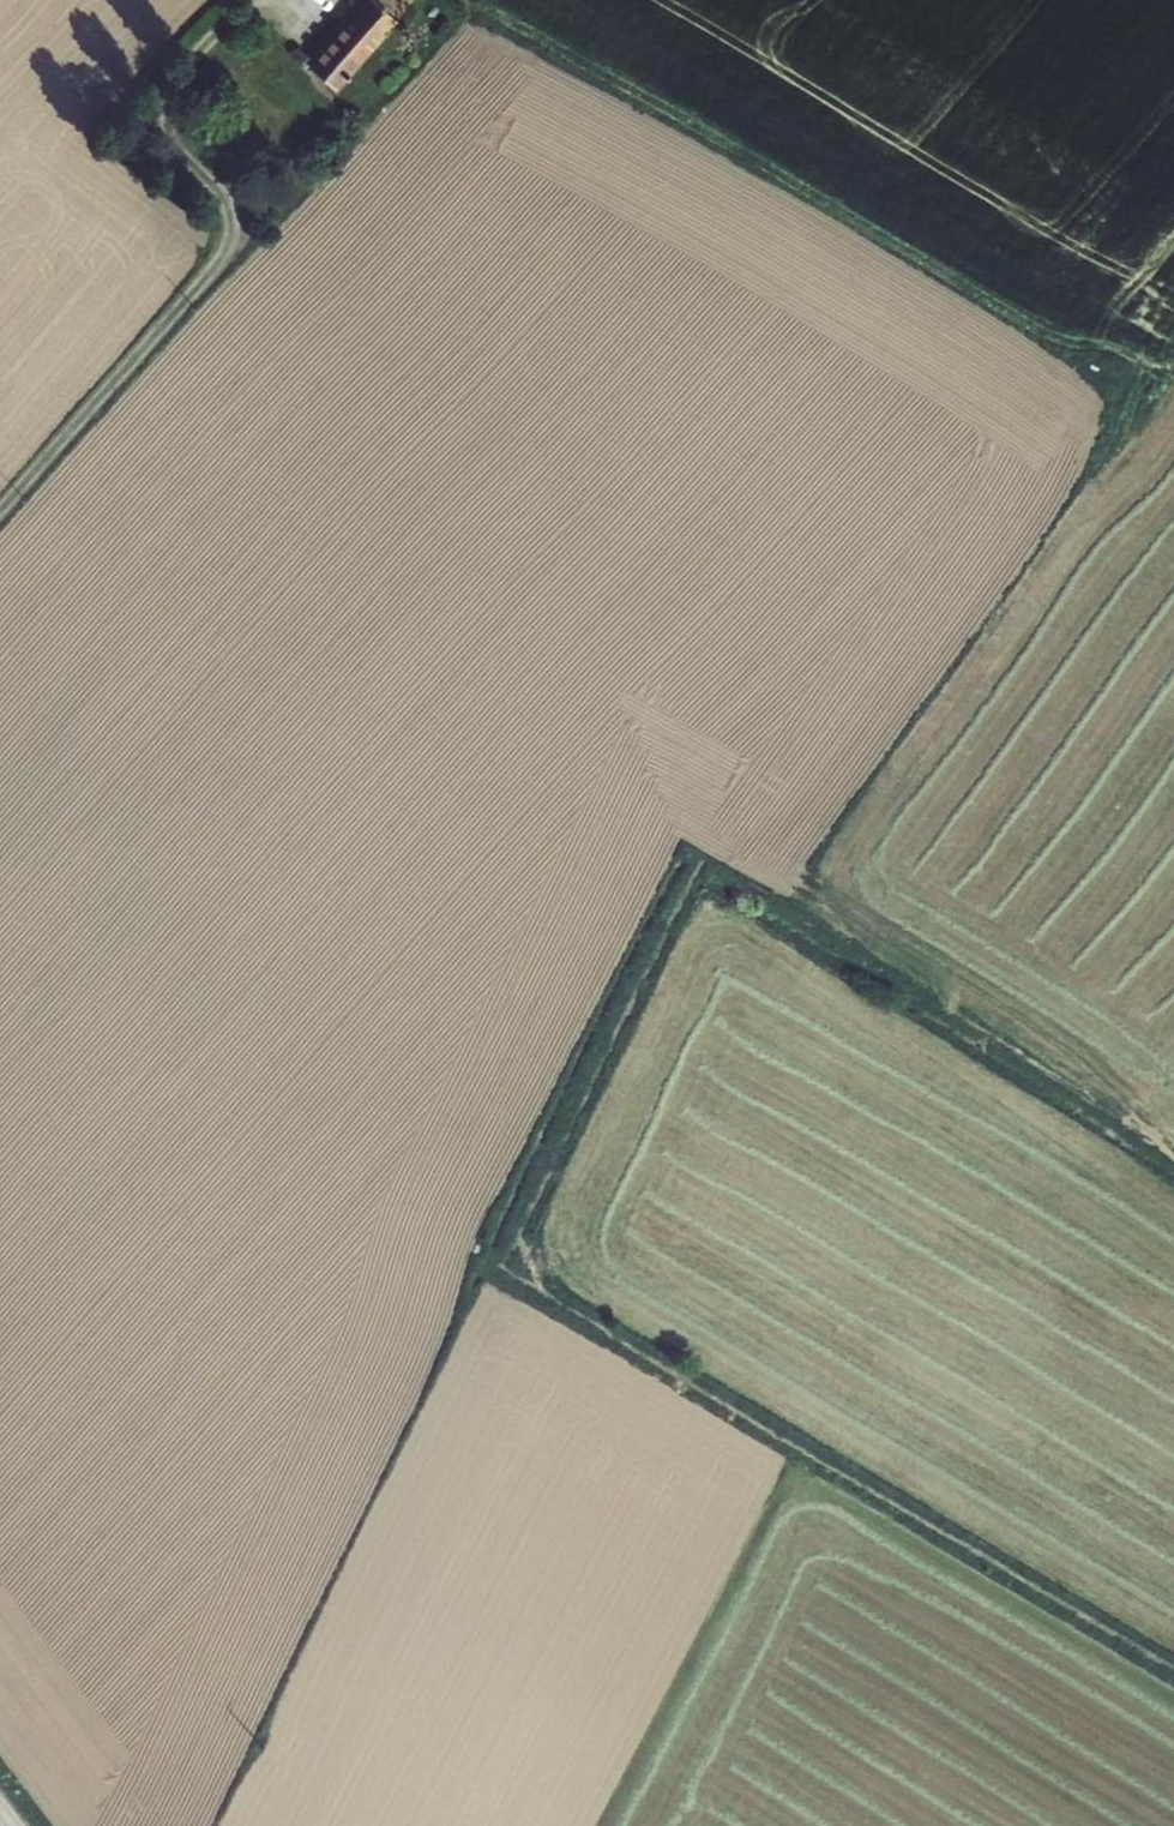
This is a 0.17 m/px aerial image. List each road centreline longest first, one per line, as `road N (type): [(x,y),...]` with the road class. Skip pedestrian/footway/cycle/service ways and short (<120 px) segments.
road 1 (track): [(476,0),(1169,389),(806,905),(1173,1148)]
road 2 (track): [(0,511),(216,265)]

